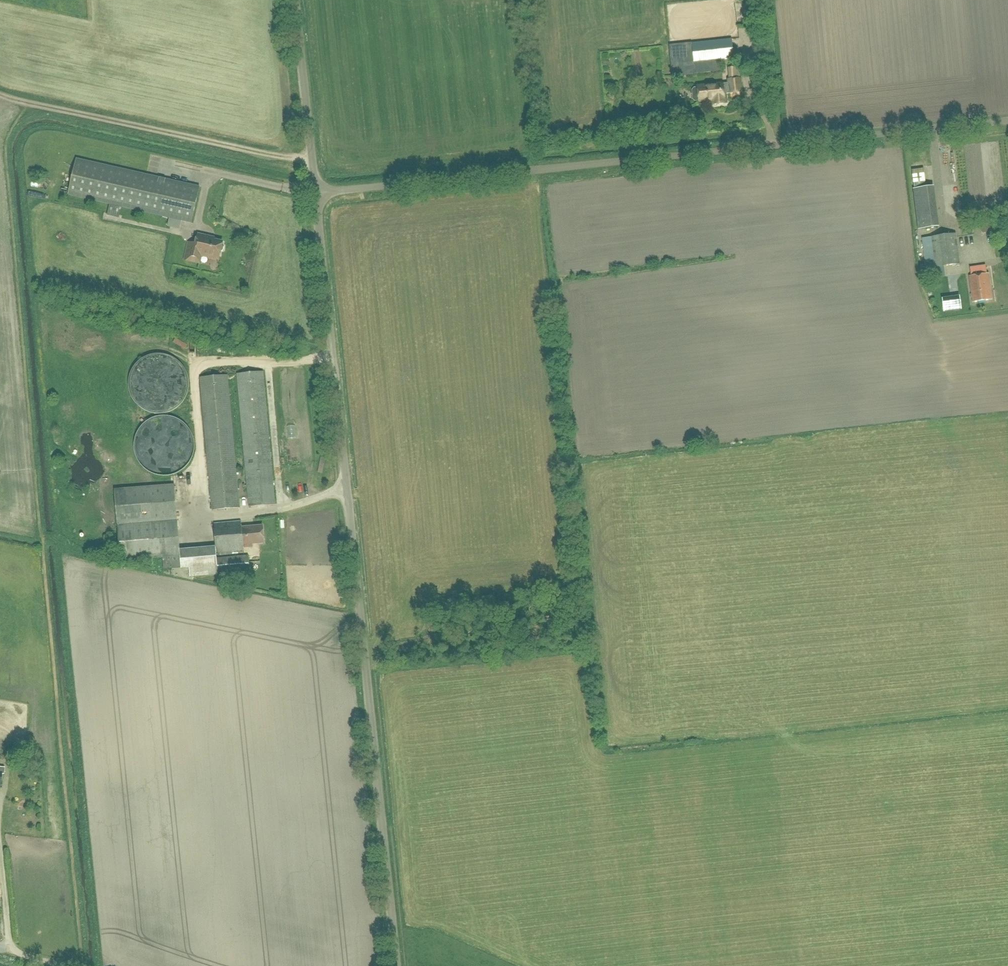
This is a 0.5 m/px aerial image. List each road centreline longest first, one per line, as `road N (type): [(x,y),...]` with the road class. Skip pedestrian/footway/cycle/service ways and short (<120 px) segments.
road 1 (unclassified): [(397,965),(314,195)]
road 2 (unclassified): [(1007,122),(314,195)]
road 3 (unclassified): [(314,195),(294,0)]

